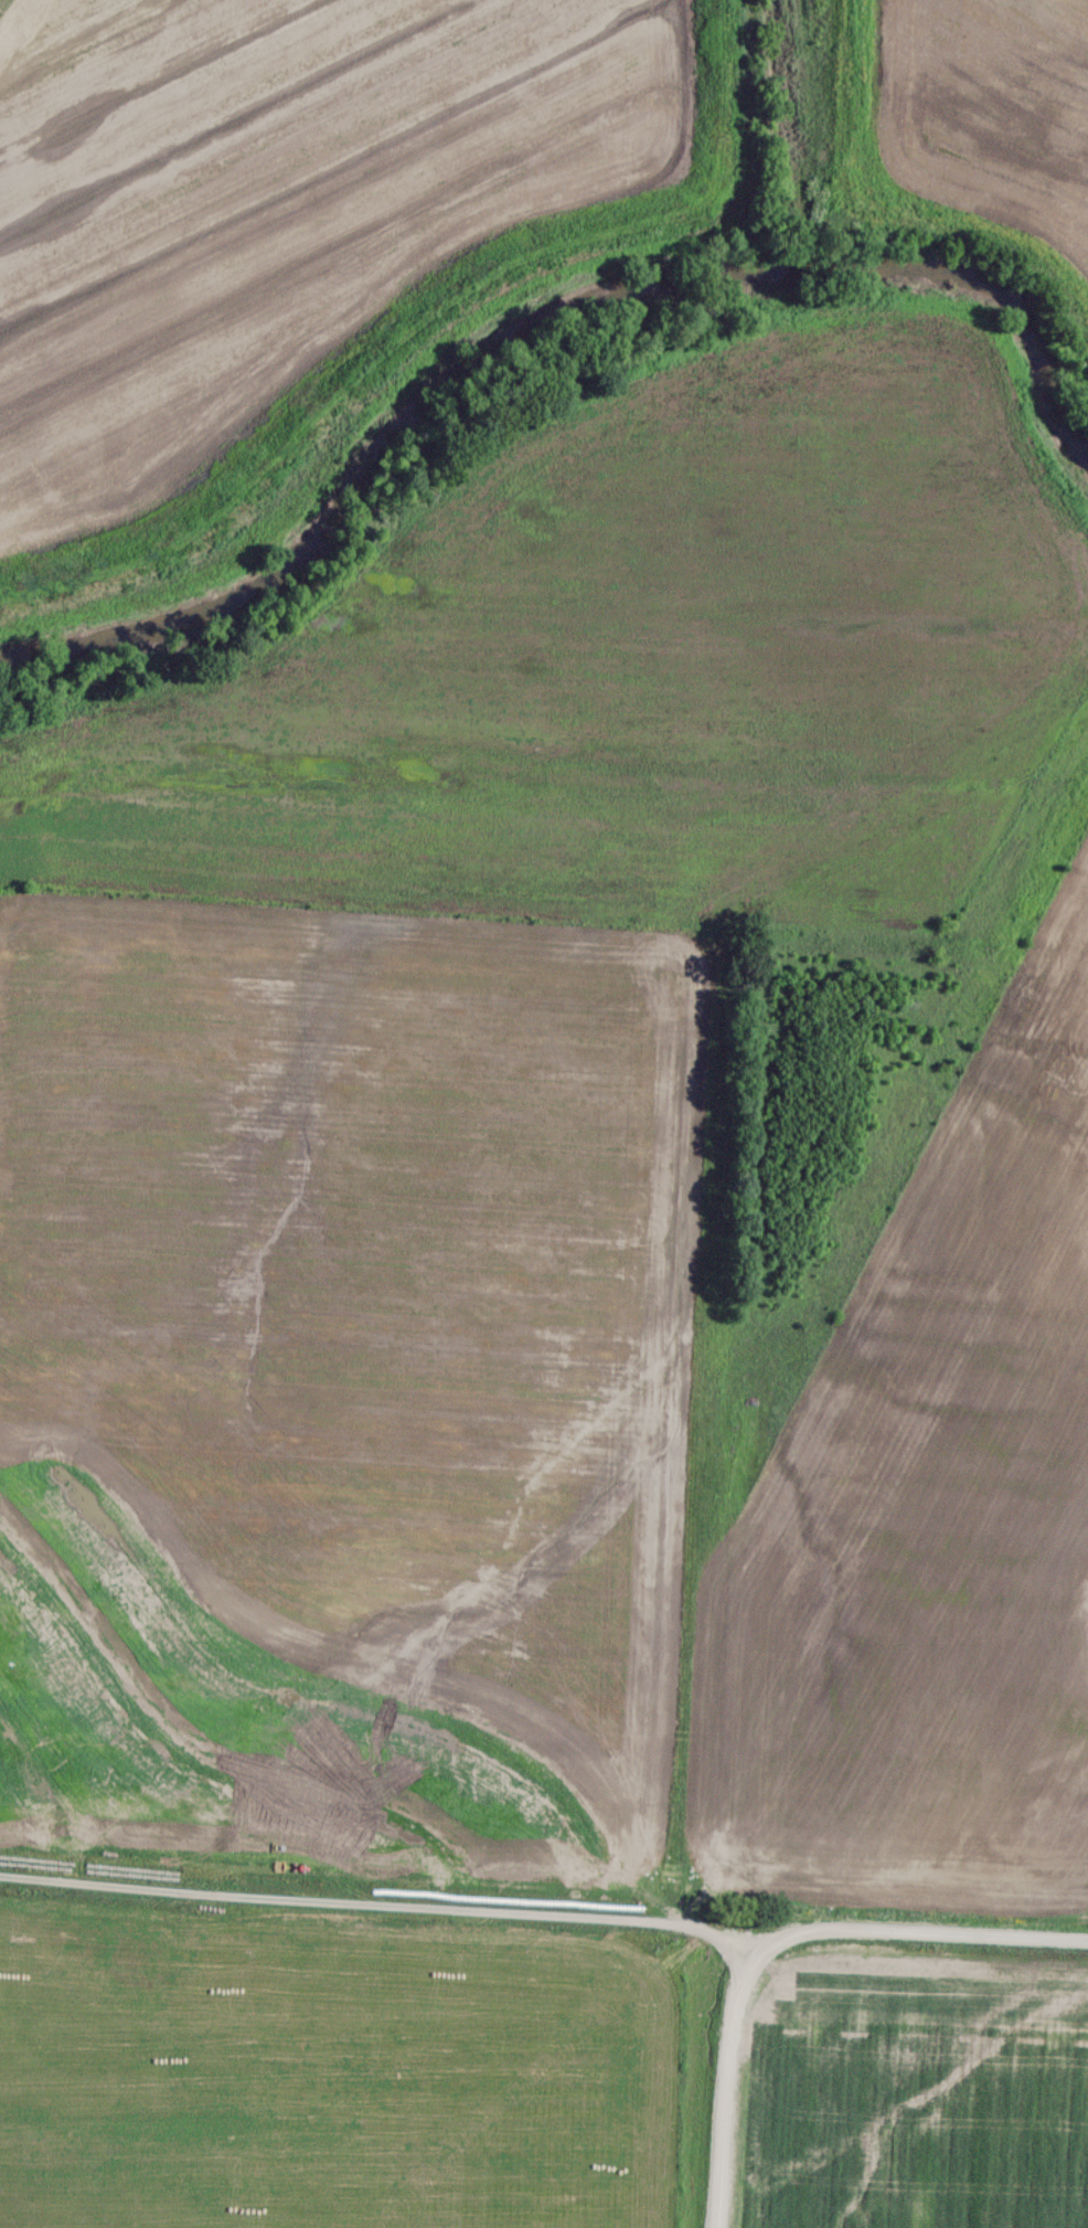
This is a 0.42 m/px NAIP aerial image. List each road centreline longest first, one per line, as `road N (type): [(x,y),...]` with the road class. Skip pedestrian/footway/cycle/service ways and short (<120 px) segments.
road 1 (residential): [(715,2227),(733,1969),(750,1945),(780,1932),(1087,1947)]

